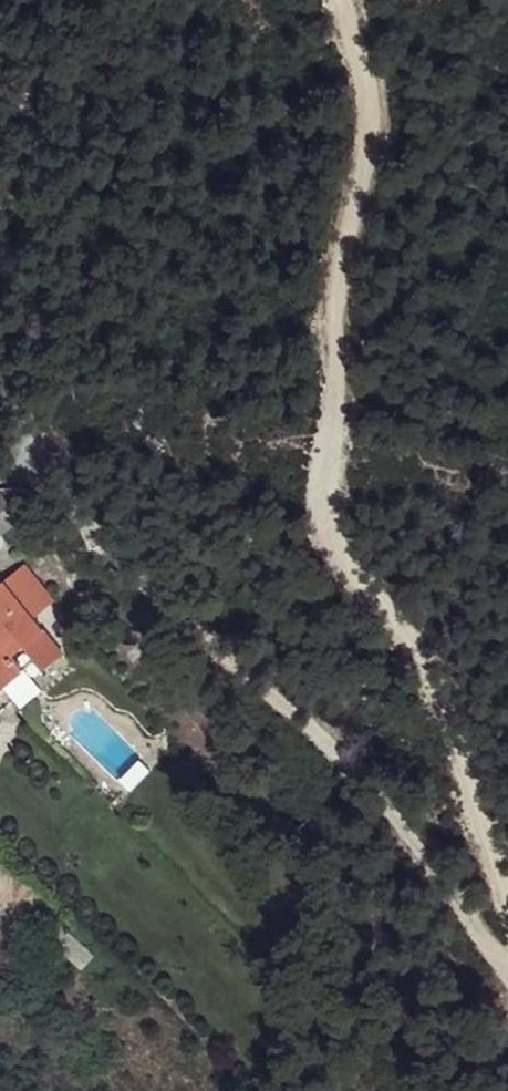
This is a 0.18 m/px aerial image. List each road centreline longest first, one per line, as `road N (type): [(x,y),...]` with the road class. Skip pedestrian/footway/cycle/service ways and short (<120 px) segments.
road 1 (track): [(507,896),(454,715),(337,531),(323,492),(342,372),(337,219),(355,167),(366,70),(347,0)]
road 2 (unclassified): [(0,476),(16,472),(68,496),(353,753),(507,954)]

